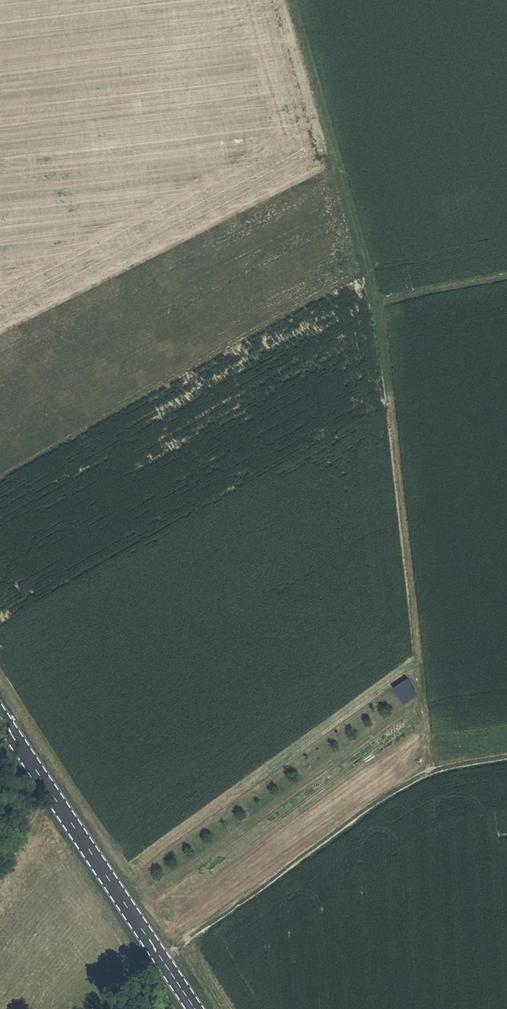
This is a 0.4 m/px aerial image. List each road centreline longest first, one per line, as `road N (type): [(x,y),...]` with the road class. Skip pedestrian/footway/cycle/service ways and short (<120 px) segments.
road 1 (track): [(433,764),(380,301)]
road 2 (secondary): [(195,1008),(0,716)]
road 3 (track): [(160,956),(433,764)]
road 4 (track): [(380,301),(294,0)]
road 5 (track): [(506,278),(380,301)]

